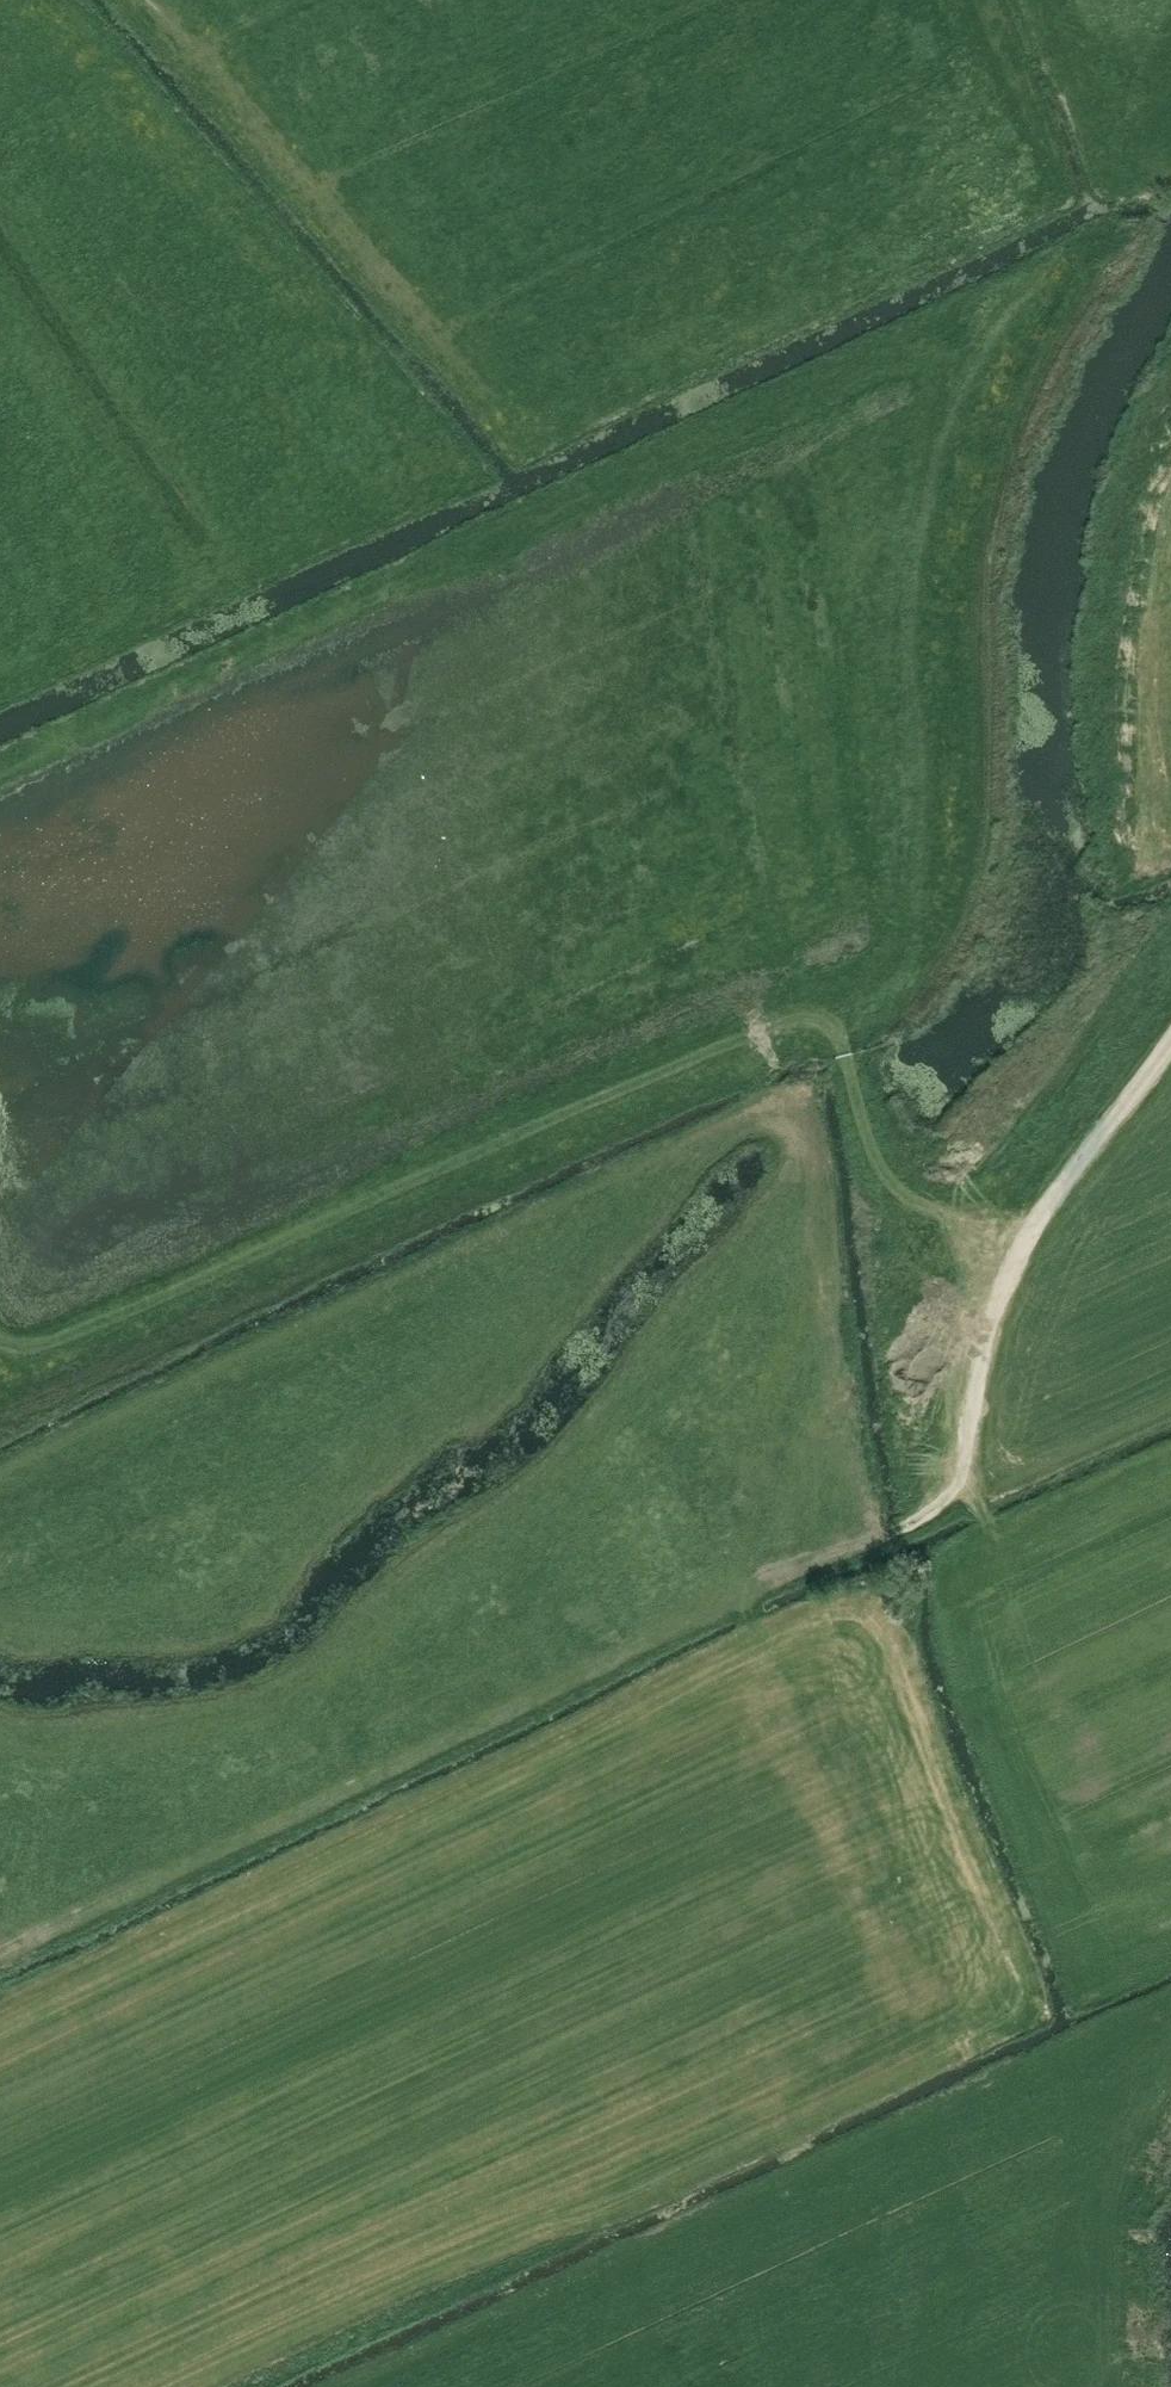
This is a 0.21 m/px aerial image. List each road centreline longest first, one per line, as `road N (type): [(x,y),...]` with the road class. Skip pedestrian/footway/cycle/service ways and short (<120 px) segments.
road 1 (track): [(887,1536),(921,1523),(946,1494),(1019,1245),(1170,1038)]

